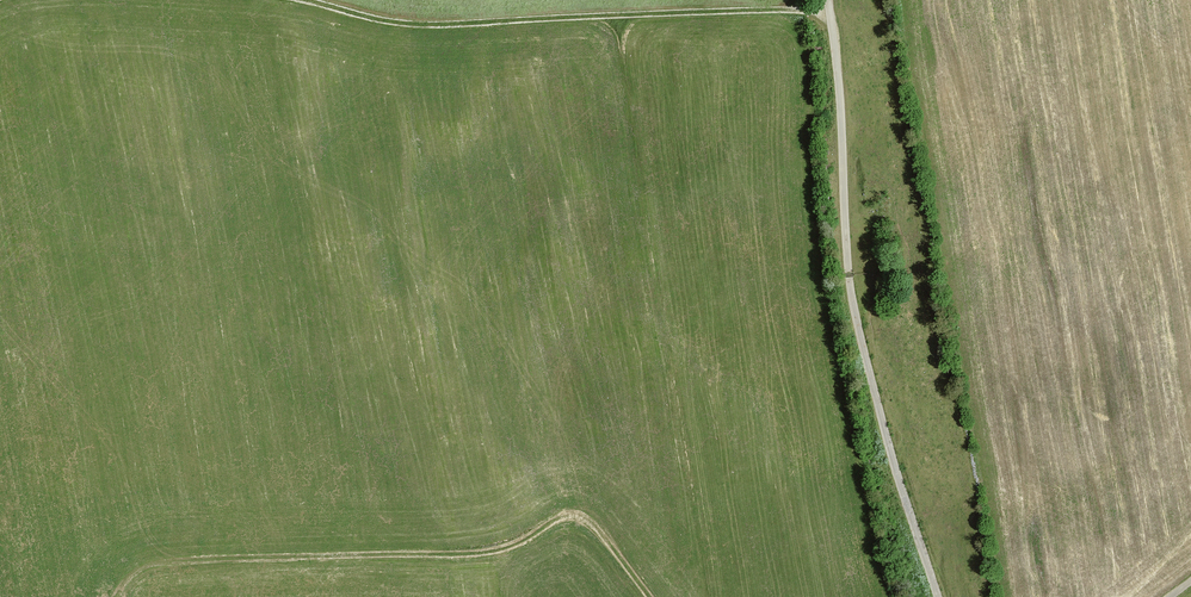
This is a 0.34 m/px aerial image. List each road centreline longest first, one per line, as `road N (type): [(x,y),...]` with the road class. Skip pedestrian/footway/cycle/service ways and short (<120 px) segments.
road 1 (track): [(827,0),(859,331),(937,596)]
road 2 (track): [(122,596),(146,570),(203,553),(509,546),(555,516),(586,518),(657,596)]
road 3 (track): [(313,0),(417,25),(732,10),(829,16)]

